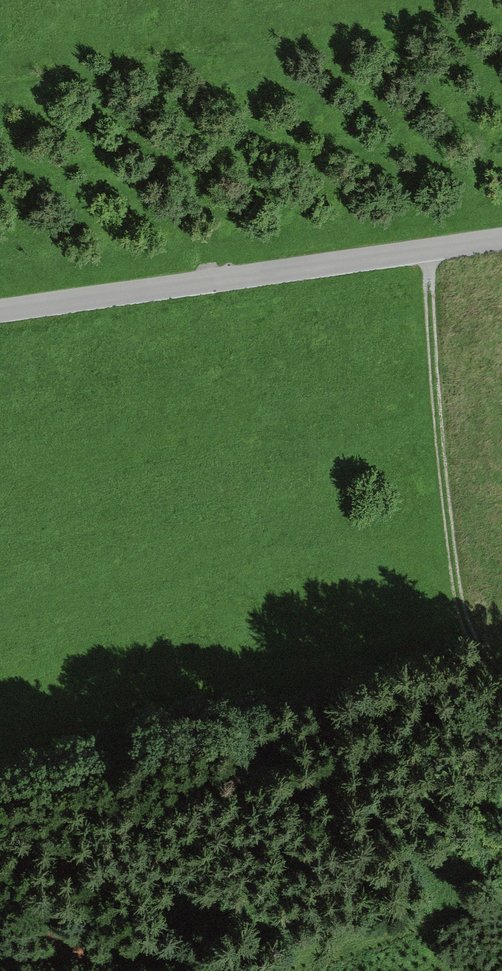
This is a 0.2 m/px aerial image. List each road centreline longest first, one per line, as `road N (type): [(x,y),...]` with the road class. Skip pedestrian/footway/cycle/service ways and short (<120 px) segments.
road 1 (track): [(0,957),(277,960),(342,950),(399,932),(501,876)]
road 2 (unclassified): [(0,310),(501,240)]
road 3 (track): [(501,653),(471,625),(458,592),(429,250)]

